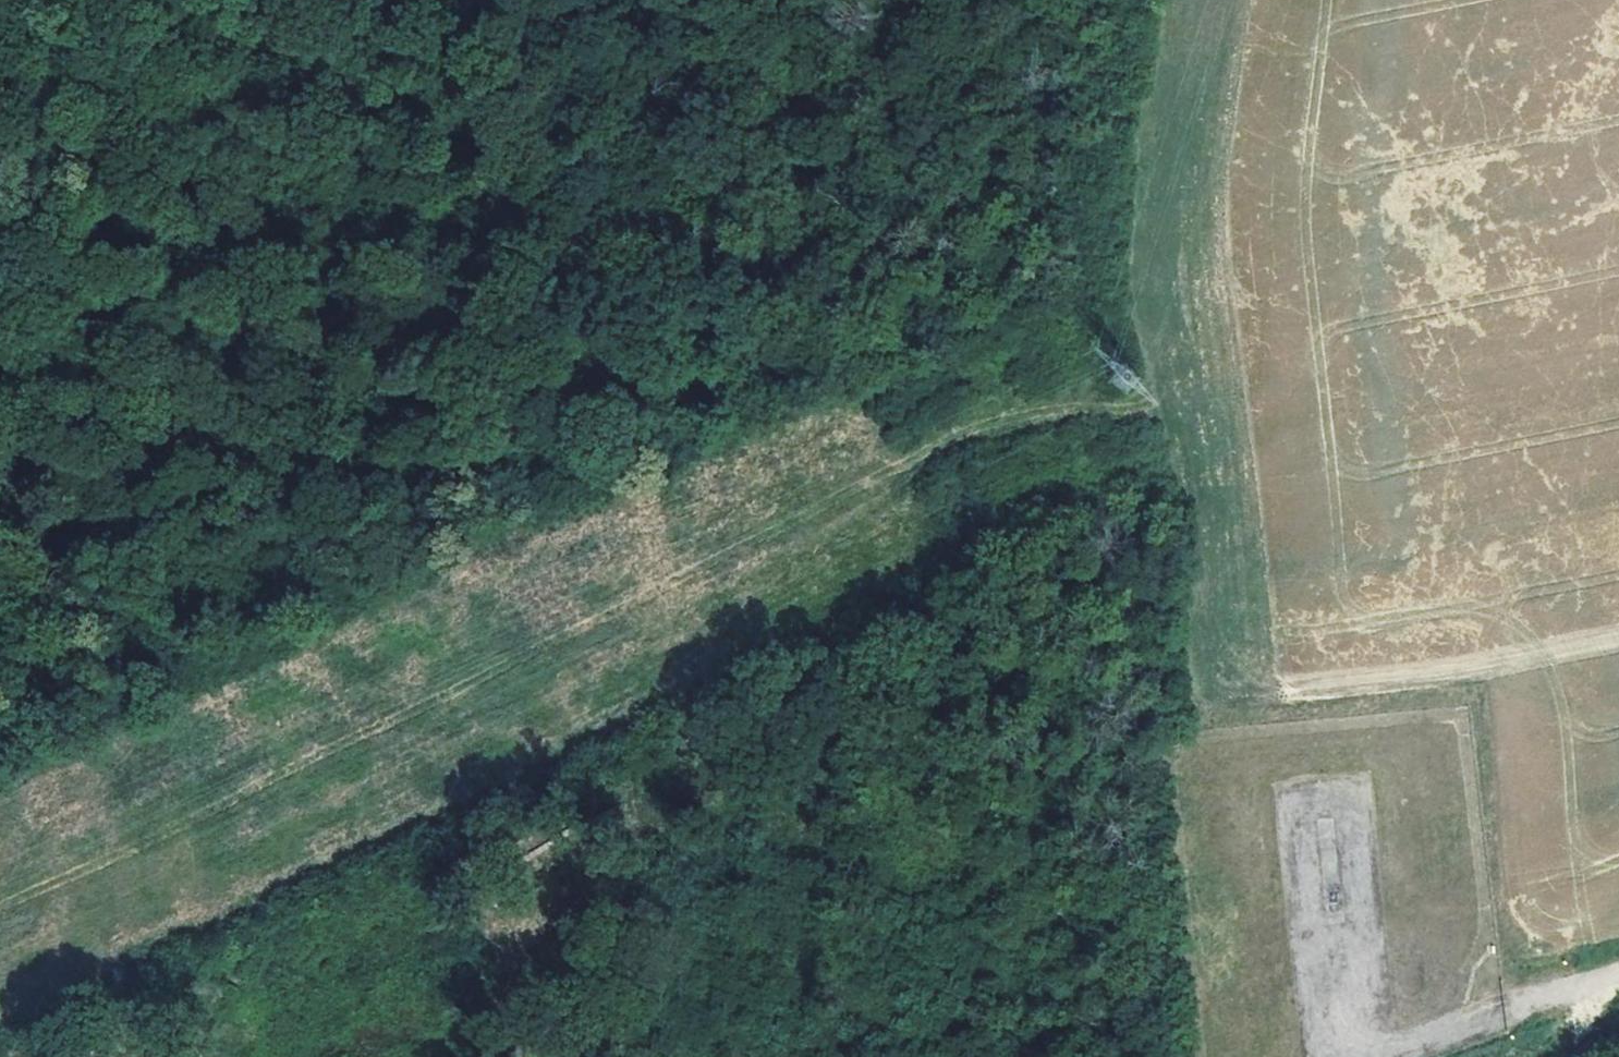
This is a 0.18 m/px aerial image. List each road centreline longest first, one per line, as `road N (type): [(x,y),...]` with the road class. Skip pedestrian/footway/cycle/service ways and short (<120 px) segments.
road 1 (track): [(0,512),(192,0)]
road 2 (unclassified): [(1503,1003),(1618,966)]

